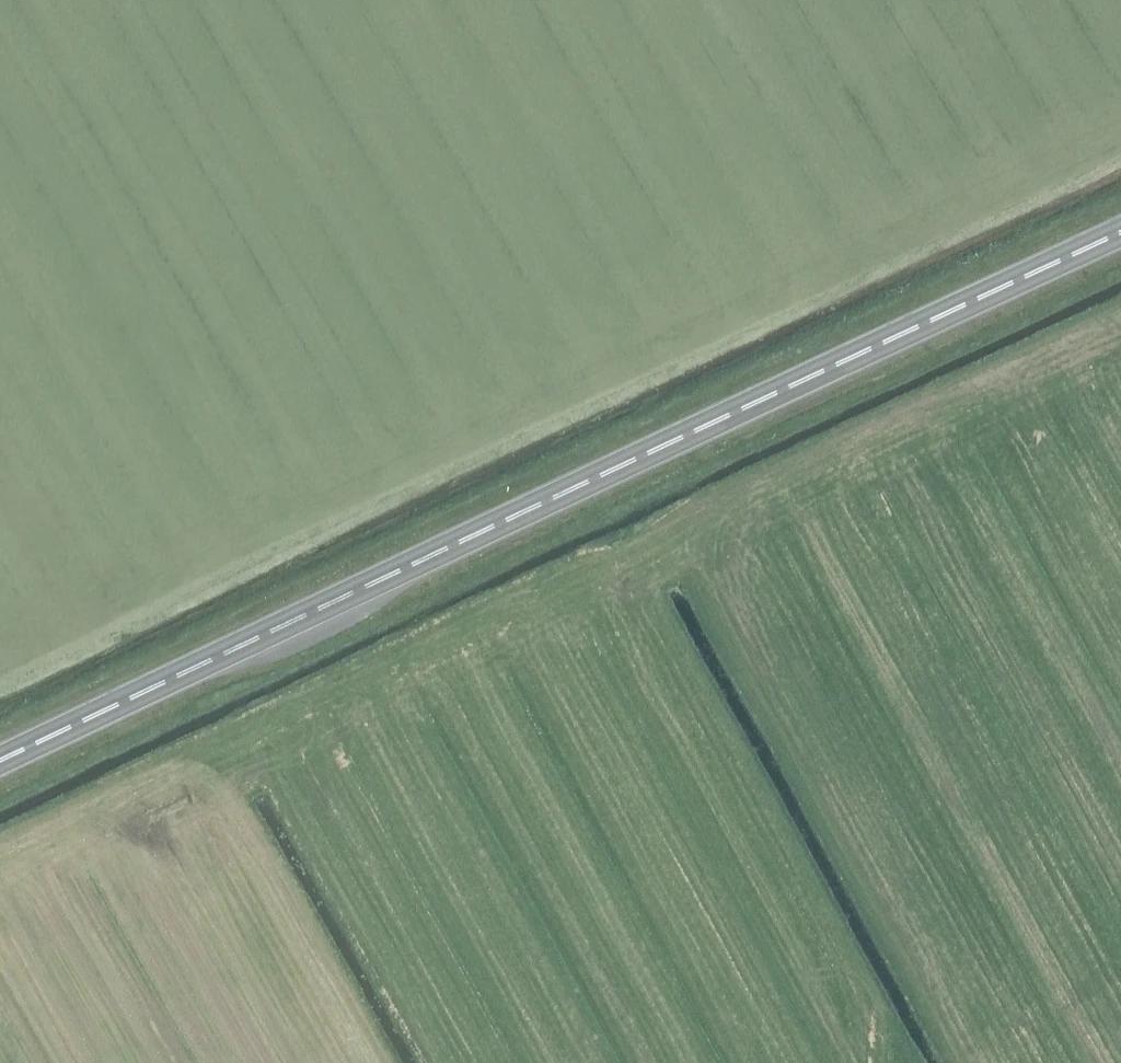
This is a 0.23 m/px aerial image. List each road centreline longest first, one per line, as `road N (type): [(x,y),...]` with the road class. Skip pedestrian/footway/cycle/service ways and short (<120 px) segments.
road 1 (primary): [(0,760),(1120,232)]

